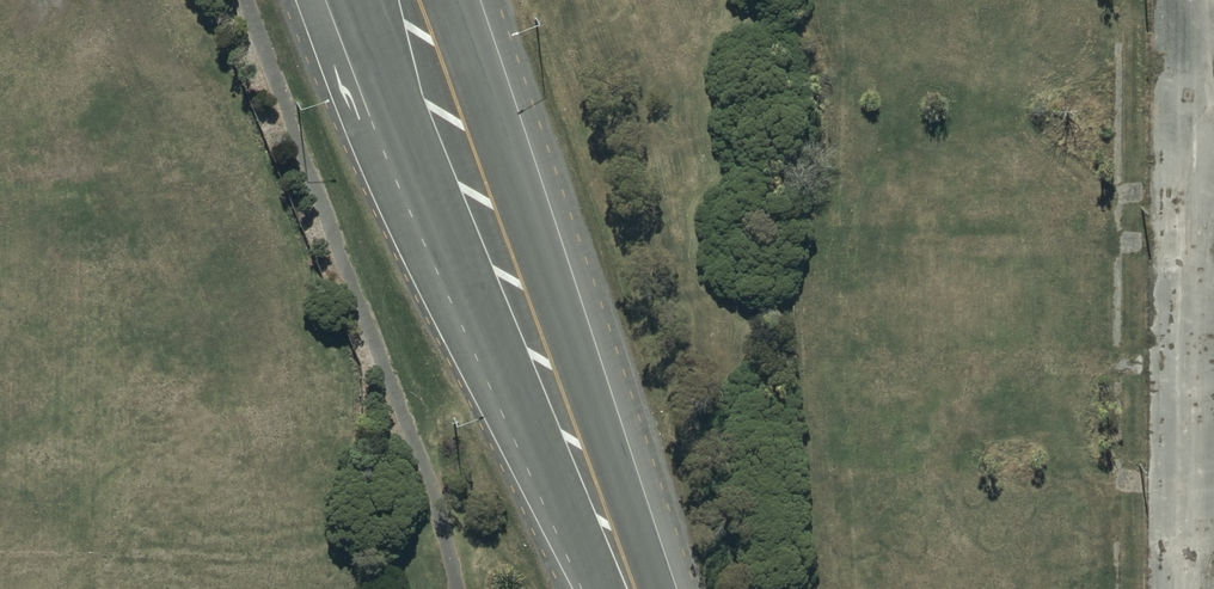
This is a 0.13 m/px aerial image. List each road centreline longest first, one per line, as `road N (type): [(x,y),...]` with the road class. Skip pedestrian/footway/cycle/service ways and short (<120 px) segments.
road 1 (trunk): [(453,0),(653,588)]
road 2 (track): [(1192,0),(1188,588)]
road 3 (trunk): [(479,288),(364,147),(311,0)]
road 4 (trunk): [(604,588),(479,288)]
road 5 (trunk): [(479,288),(367,0)]

